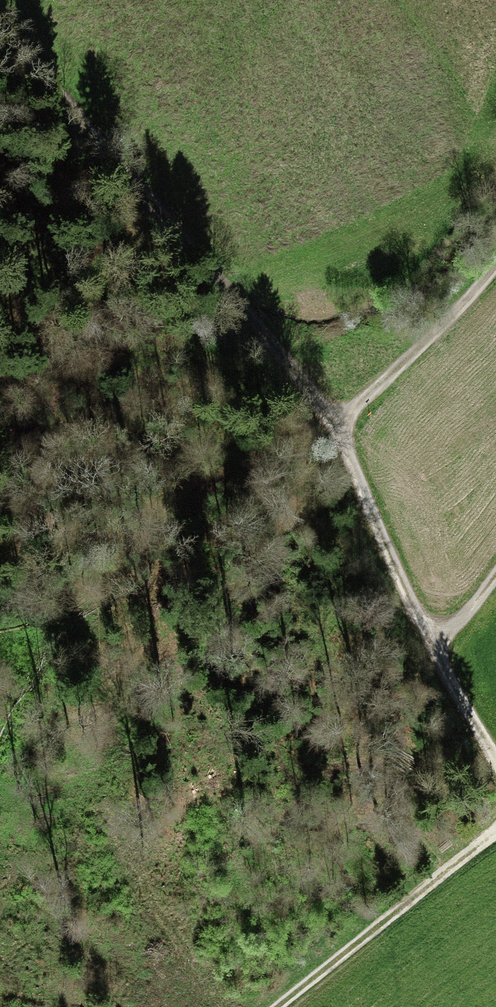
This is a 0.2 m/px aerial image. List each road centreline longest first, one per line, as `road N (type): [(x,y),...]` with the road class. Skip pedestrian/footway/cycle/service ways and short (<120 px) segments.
road 1 (track): [(338,425),(0,39)]
road 2 (track): [(495,762),(401,582),(338,425)]
road 3 (track): [(277,1006),(495,832)]
road 4 (track): [(338,425),(495,271)]

